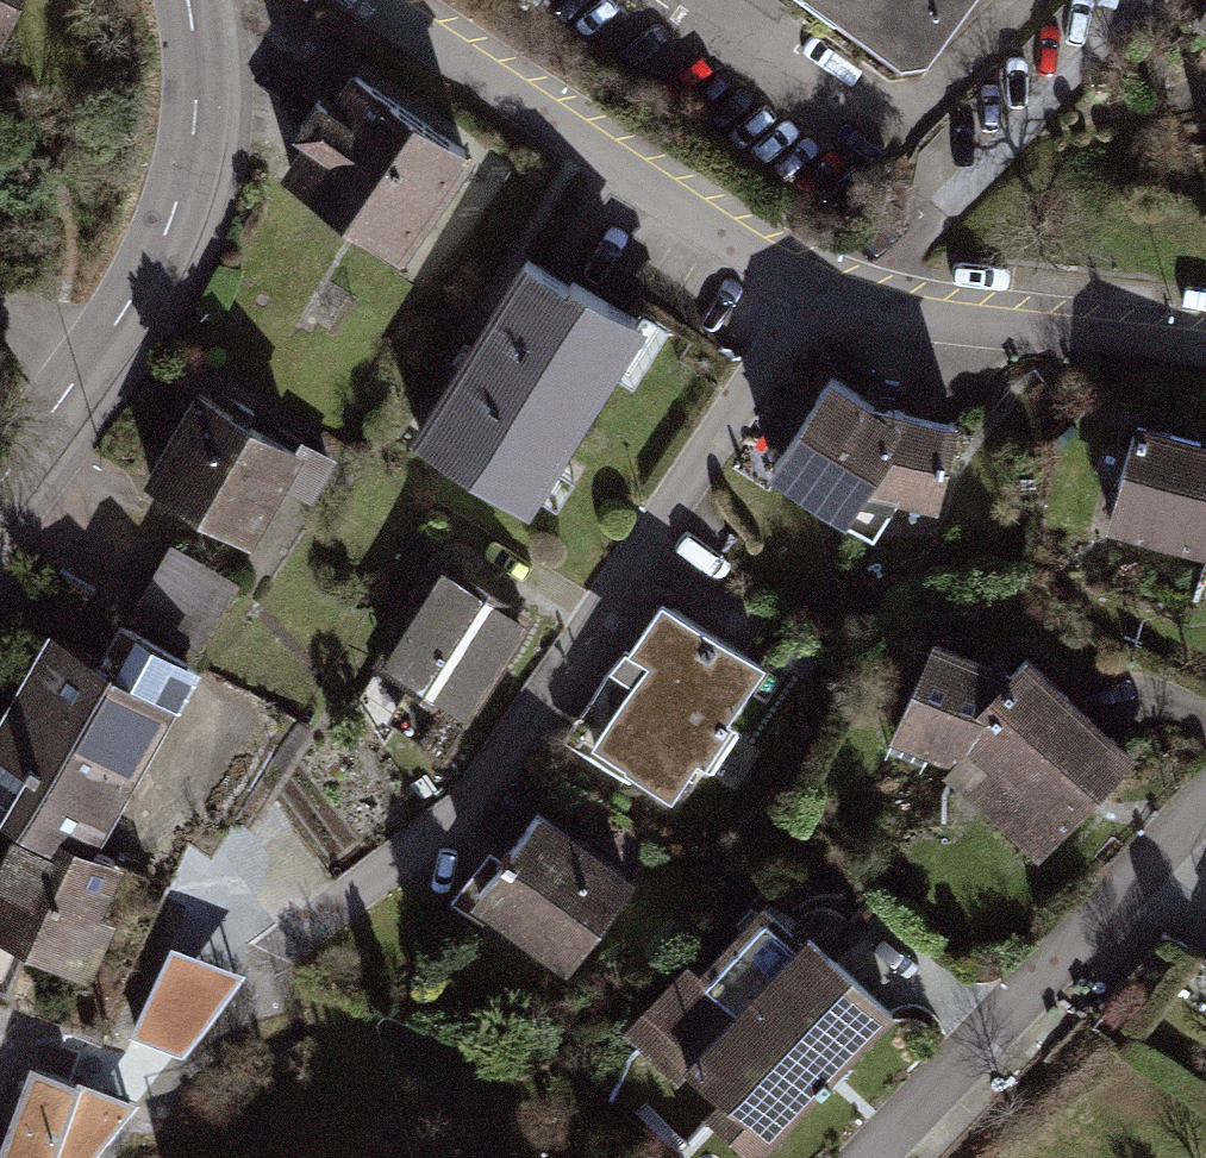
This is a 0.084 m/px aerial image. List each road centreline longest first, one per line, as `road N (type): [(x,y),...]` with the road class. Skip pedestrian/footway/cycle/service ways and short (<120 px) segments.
road 1 (residential): [(815,288),(485,780),(298,896)]
road 2 (secondary): [(188,0),(197,115),(173,217),(109,338),(0,483)]
road 3 (residential): [(815,288),(366,0)]
road 4 (residential): [(884,1157),(1205,808)]
road 5 (residential): [(1205,350),(815,288)]

